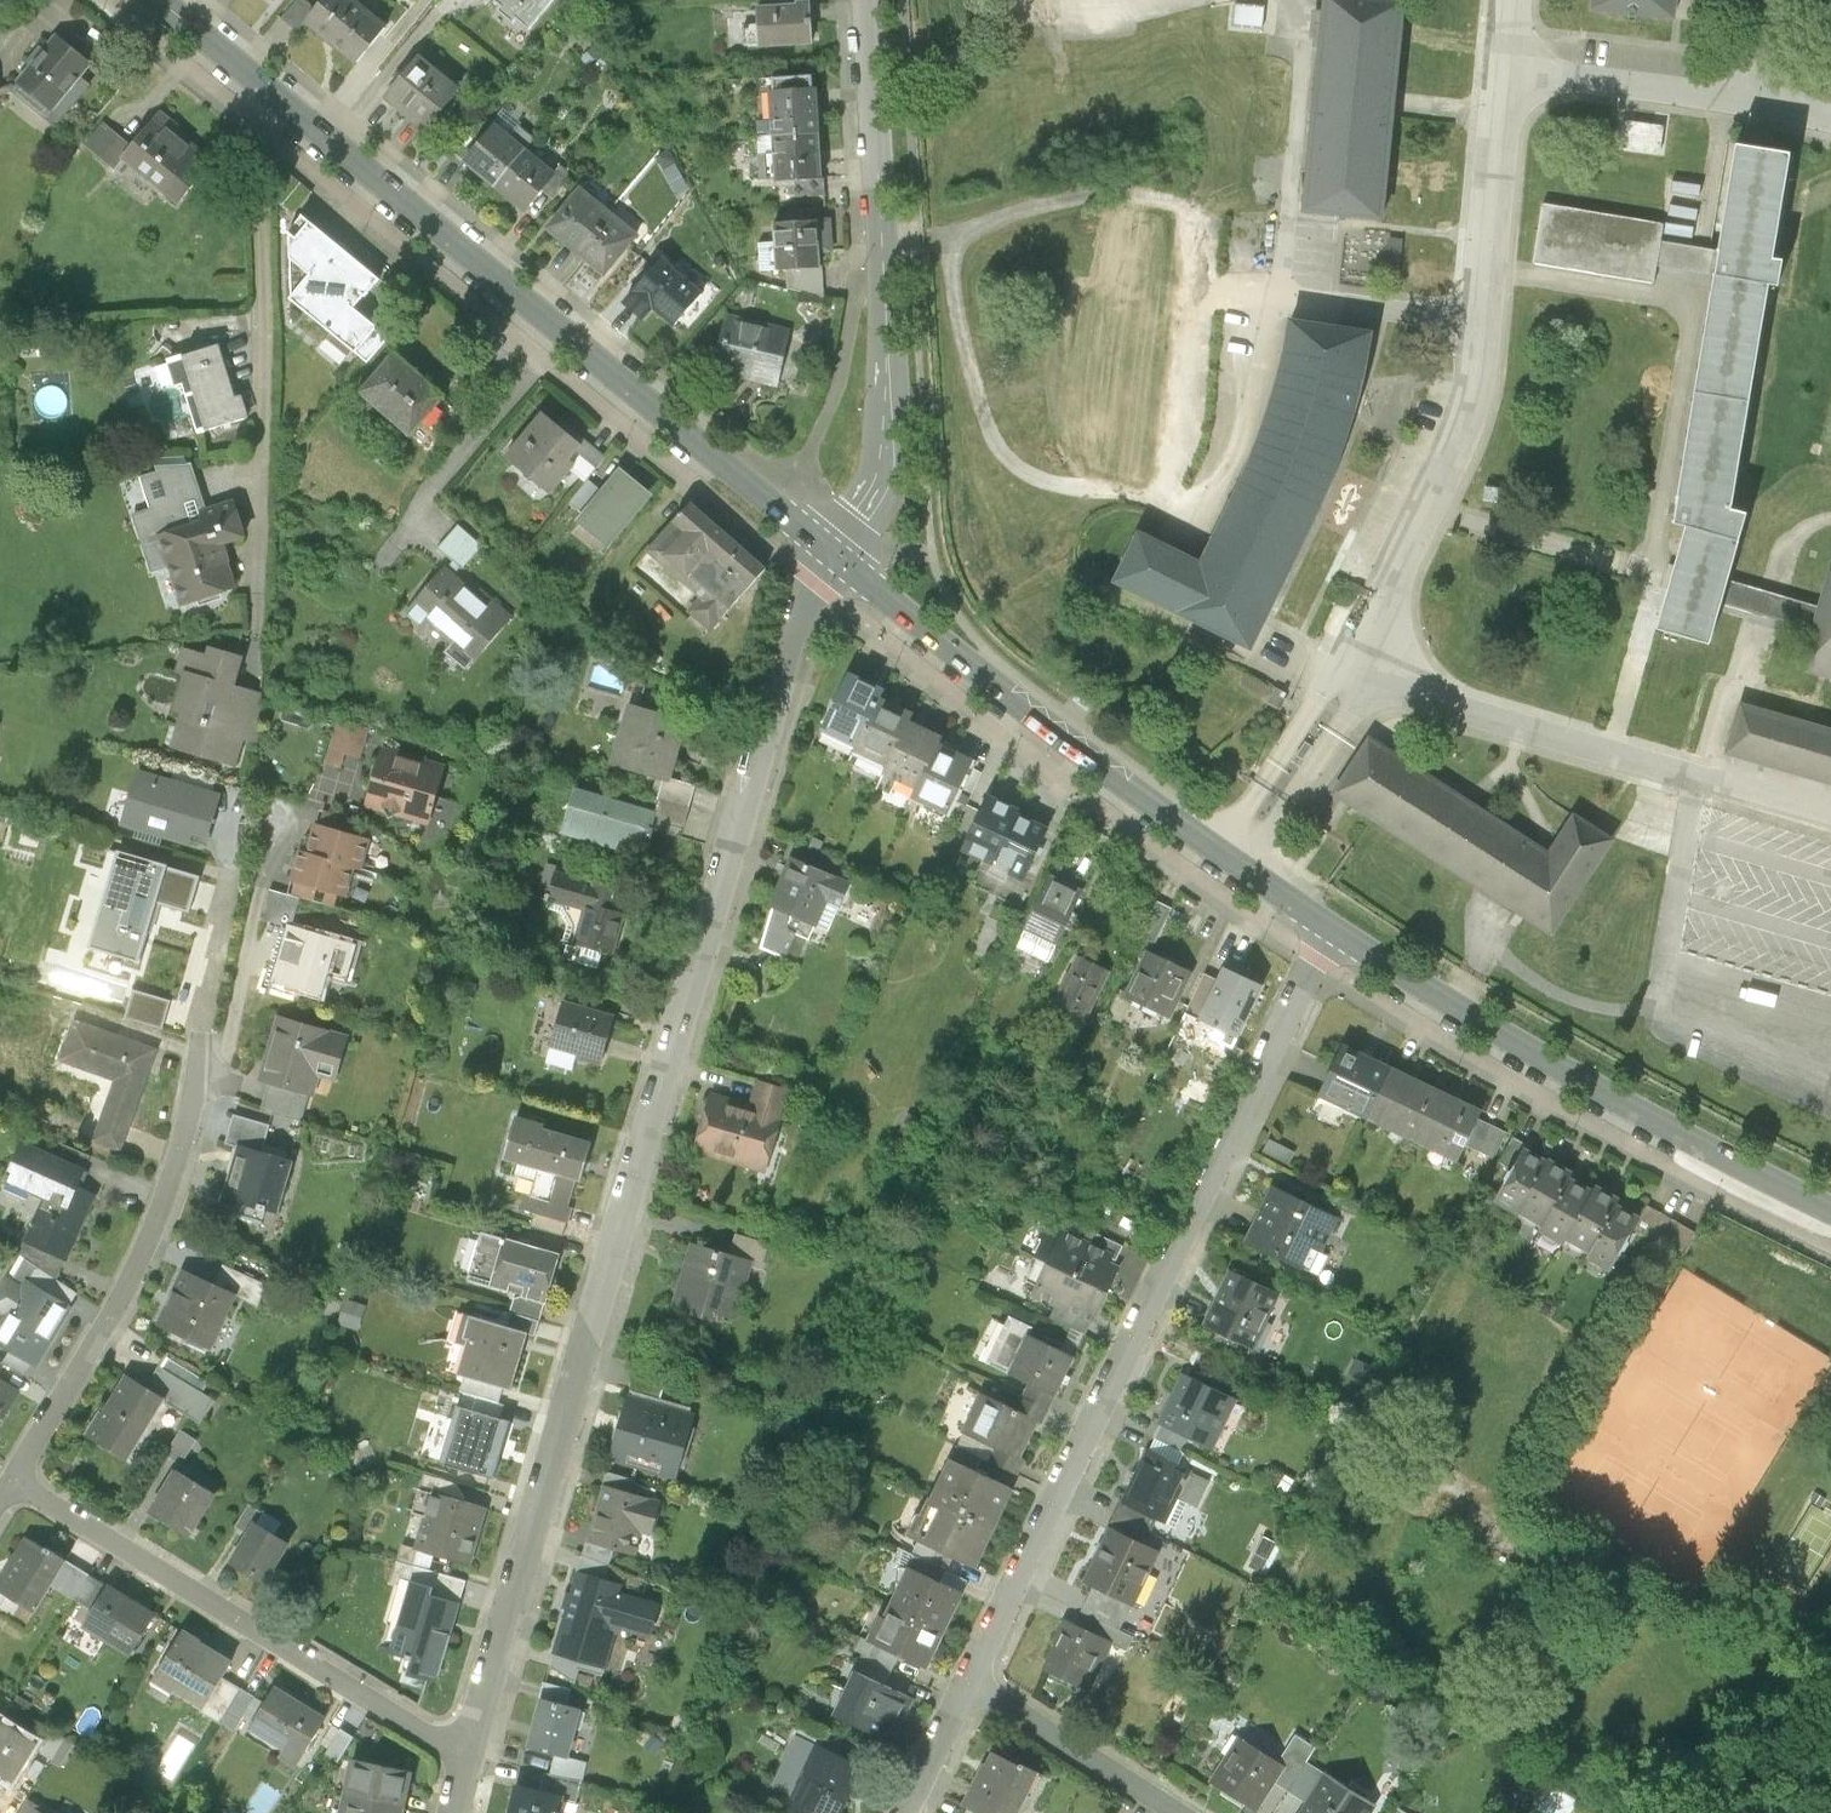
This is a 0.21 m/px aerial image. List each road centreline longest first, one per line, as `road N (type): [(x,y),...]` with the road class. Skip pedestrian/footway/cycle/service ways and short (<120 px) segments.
road 1 (residential): [(472,1759),(813,582),(830,552)]
road 2 (residential): [(973,1680),(1330,927)]
road 3 (tertiary): [(263,89),(830,552)]
road 4 (tertiary): [(830,552),(1081,755),(1330,927)]
road 5 (tertiary): [(1330,927),(1604,1093),(1830,1212)]
road 6 (residential): [(867,0),(887,460),(866,509),(830,552)]
road 7 (residential): [(263,89),(254,651)]
road 8 (residential): [(472,1759),(16,1477)]
road 9 (residential): [(205,1083),(128,1291),(16,1477)]
road 10 (residential): [(973,1680),(1175,1812)]
road 11 (residential): [(909,1812),(973,1680)]
road 12 (tertiary): [(158,0),(263,89)]

